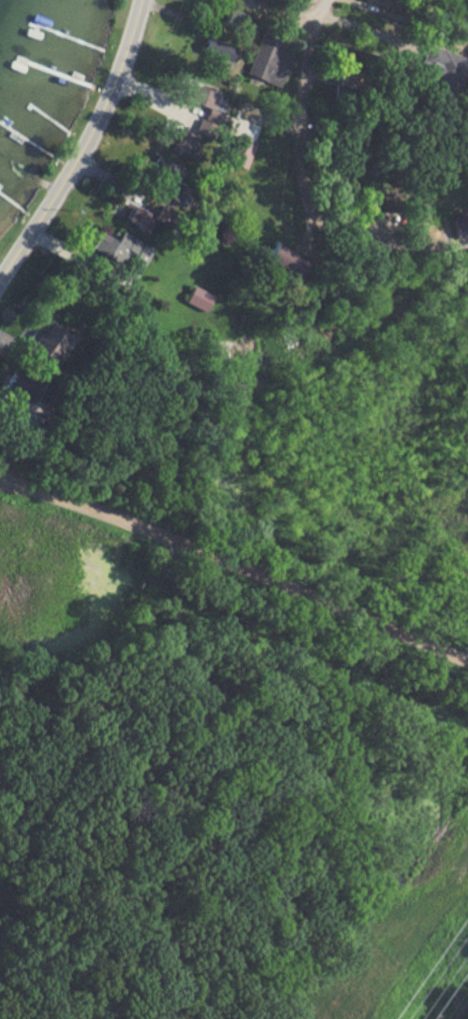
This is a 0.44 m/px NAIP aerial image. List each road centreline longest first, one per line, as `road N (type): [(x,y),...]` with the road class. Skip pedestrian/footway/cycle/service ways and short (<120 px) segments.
road 1 (residential): [(467,656),(110,511),(0,479)]
road 2 (residential): [(312,19),(302,178),(319,210),(407,242),(467,242)]
road 3 (residential): [(0,279),(79,161),(142,0)]

